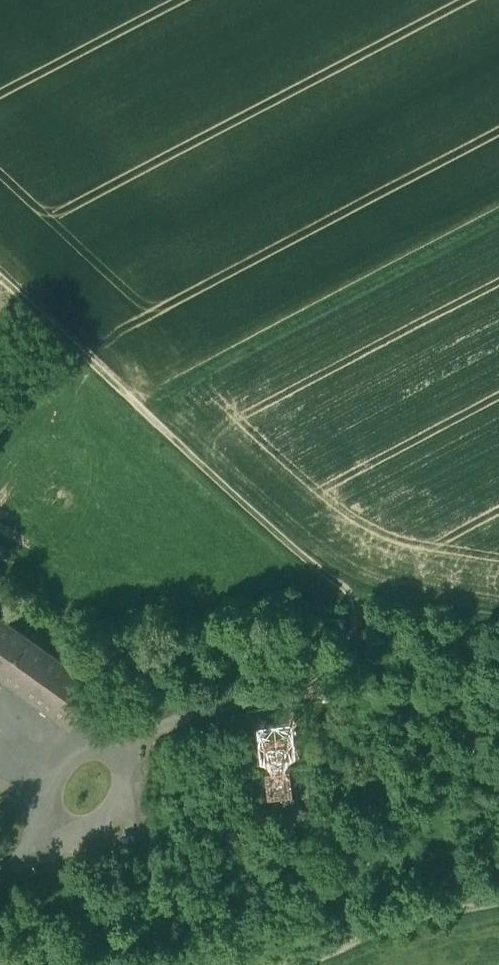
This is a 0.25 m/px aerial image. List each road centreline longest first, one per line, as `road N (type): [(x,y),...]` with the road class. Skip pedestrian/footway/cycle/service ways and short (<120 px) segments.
road 1 (track): [(498,616),(347,593),(146,411)]
road 2 (track): [(498,219),(146,411)]
road 3 (track): [(146,411),(0,275)]
road 4 (track): [(318,964),(390,925),(498,904)]

